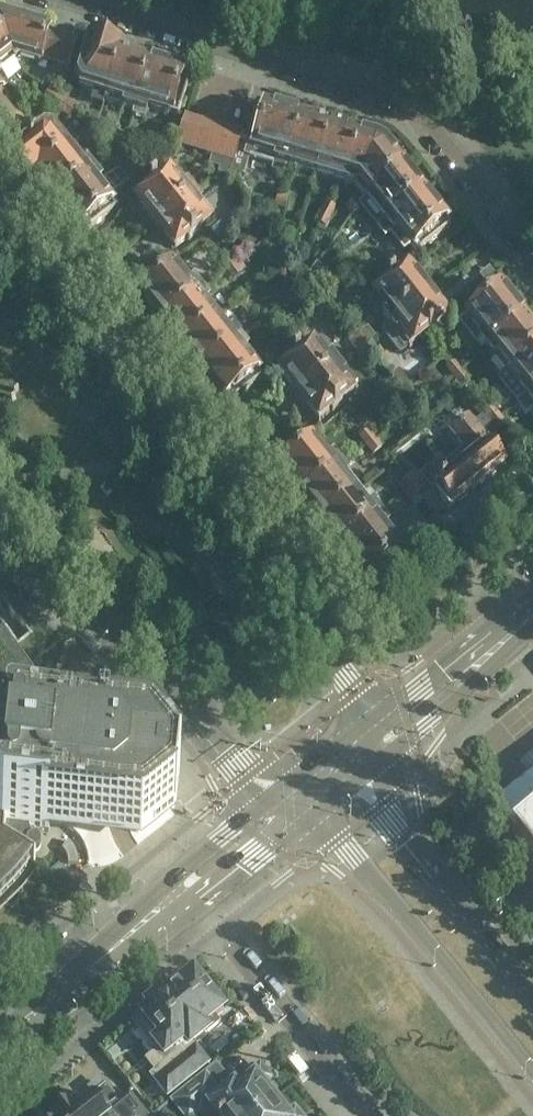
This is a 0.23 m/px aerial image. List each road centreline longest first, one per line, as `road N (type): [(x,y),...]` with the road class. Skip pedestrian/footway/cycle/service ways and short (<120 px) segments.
road 1 (tertiary): [(381,733),(352,674),(0,234)]
road 2 (residential): [(77,0),(411,100),(532,250)]
road 3 (tertiary): [(0,487),(277,815)]
road 4 (tertiary): [(277,815),(337,841),(532,1070)]
road 5 (residential): [(370,1115),(180,893)]
road 6 (tertiary): [(532,999),(379,808)]
road 7 (secondary): [(0,1043),(180,893)]
road 8 (secondary): [(381,733),(532,610)]
road 9 (secondary): [(180,893),(277,815)]

